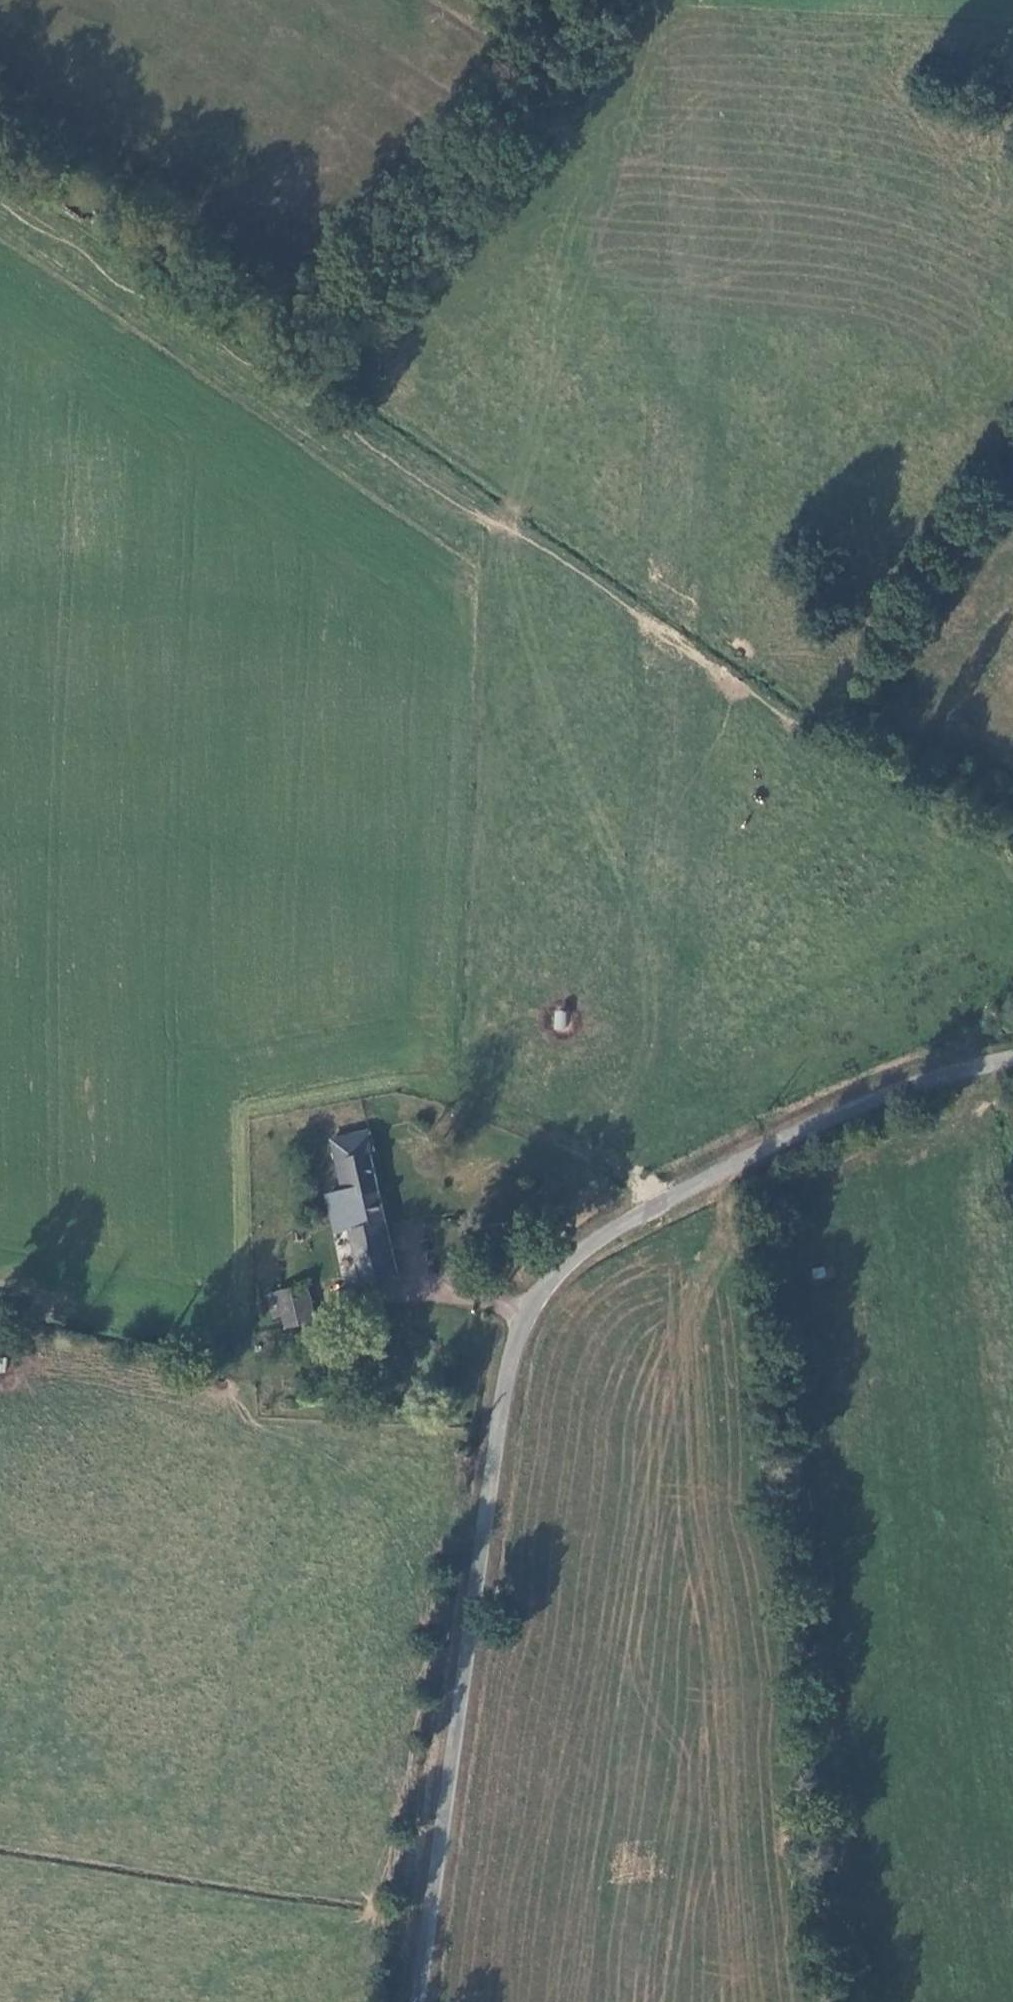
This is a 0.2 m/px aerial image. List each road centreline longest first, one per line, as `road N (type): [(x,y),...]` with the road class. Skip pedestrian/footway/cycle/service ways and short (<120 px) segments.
road 1 (unclassified): [(423,2001),(513,1360),(530,1304),(575,1253),(660,1202),(900,1087),(1012,1058)]

